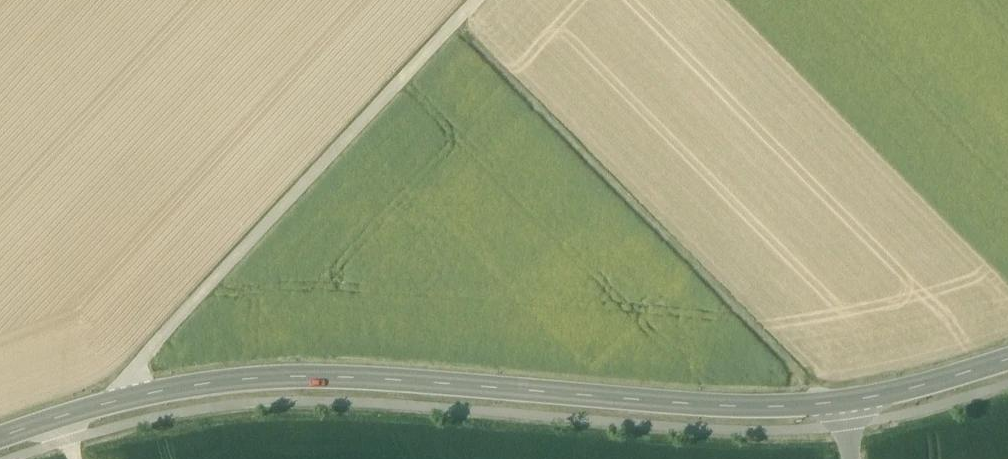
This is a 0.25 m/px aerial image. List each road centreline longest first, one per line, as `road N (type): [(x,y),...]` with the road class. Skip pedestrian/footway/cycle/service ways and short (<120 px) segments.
road 1 (secondary): [(0,437),(127,401),(297,377),(657,402),(842,404)]
road 2 (track): [(833,405),(457,23)]
road 3 (track): [(479,0),(151,352),(127,401)]
road 4 (secondary): [(842,404),(1007,360)]

